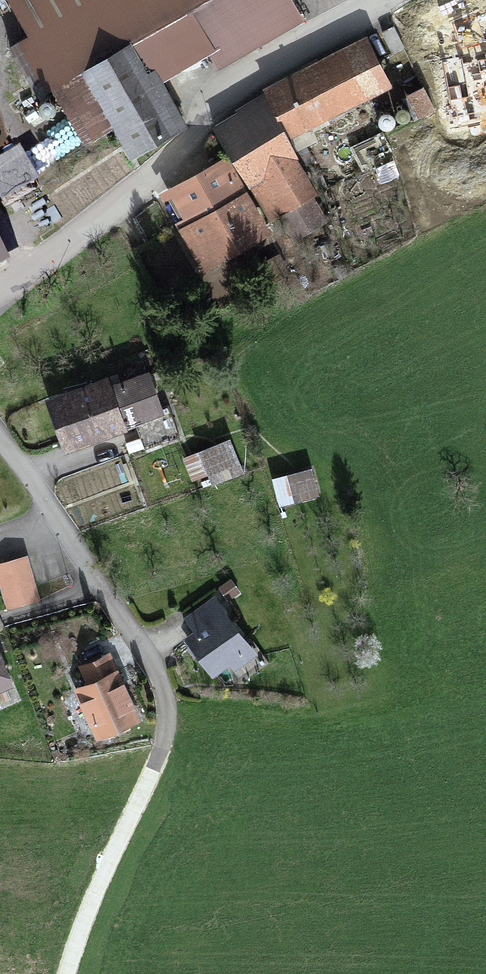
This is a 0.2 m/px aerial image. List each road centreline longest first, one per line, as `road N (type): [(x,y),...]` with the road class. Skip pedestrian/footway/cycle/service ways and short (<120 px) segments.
road 1 (unclassified): [(0,293),(131,194),(239,86),(381,0)]
road 2 (residential): [(0,439),(144,654)]
road 3 (track): [(69,973),(164,749)]

